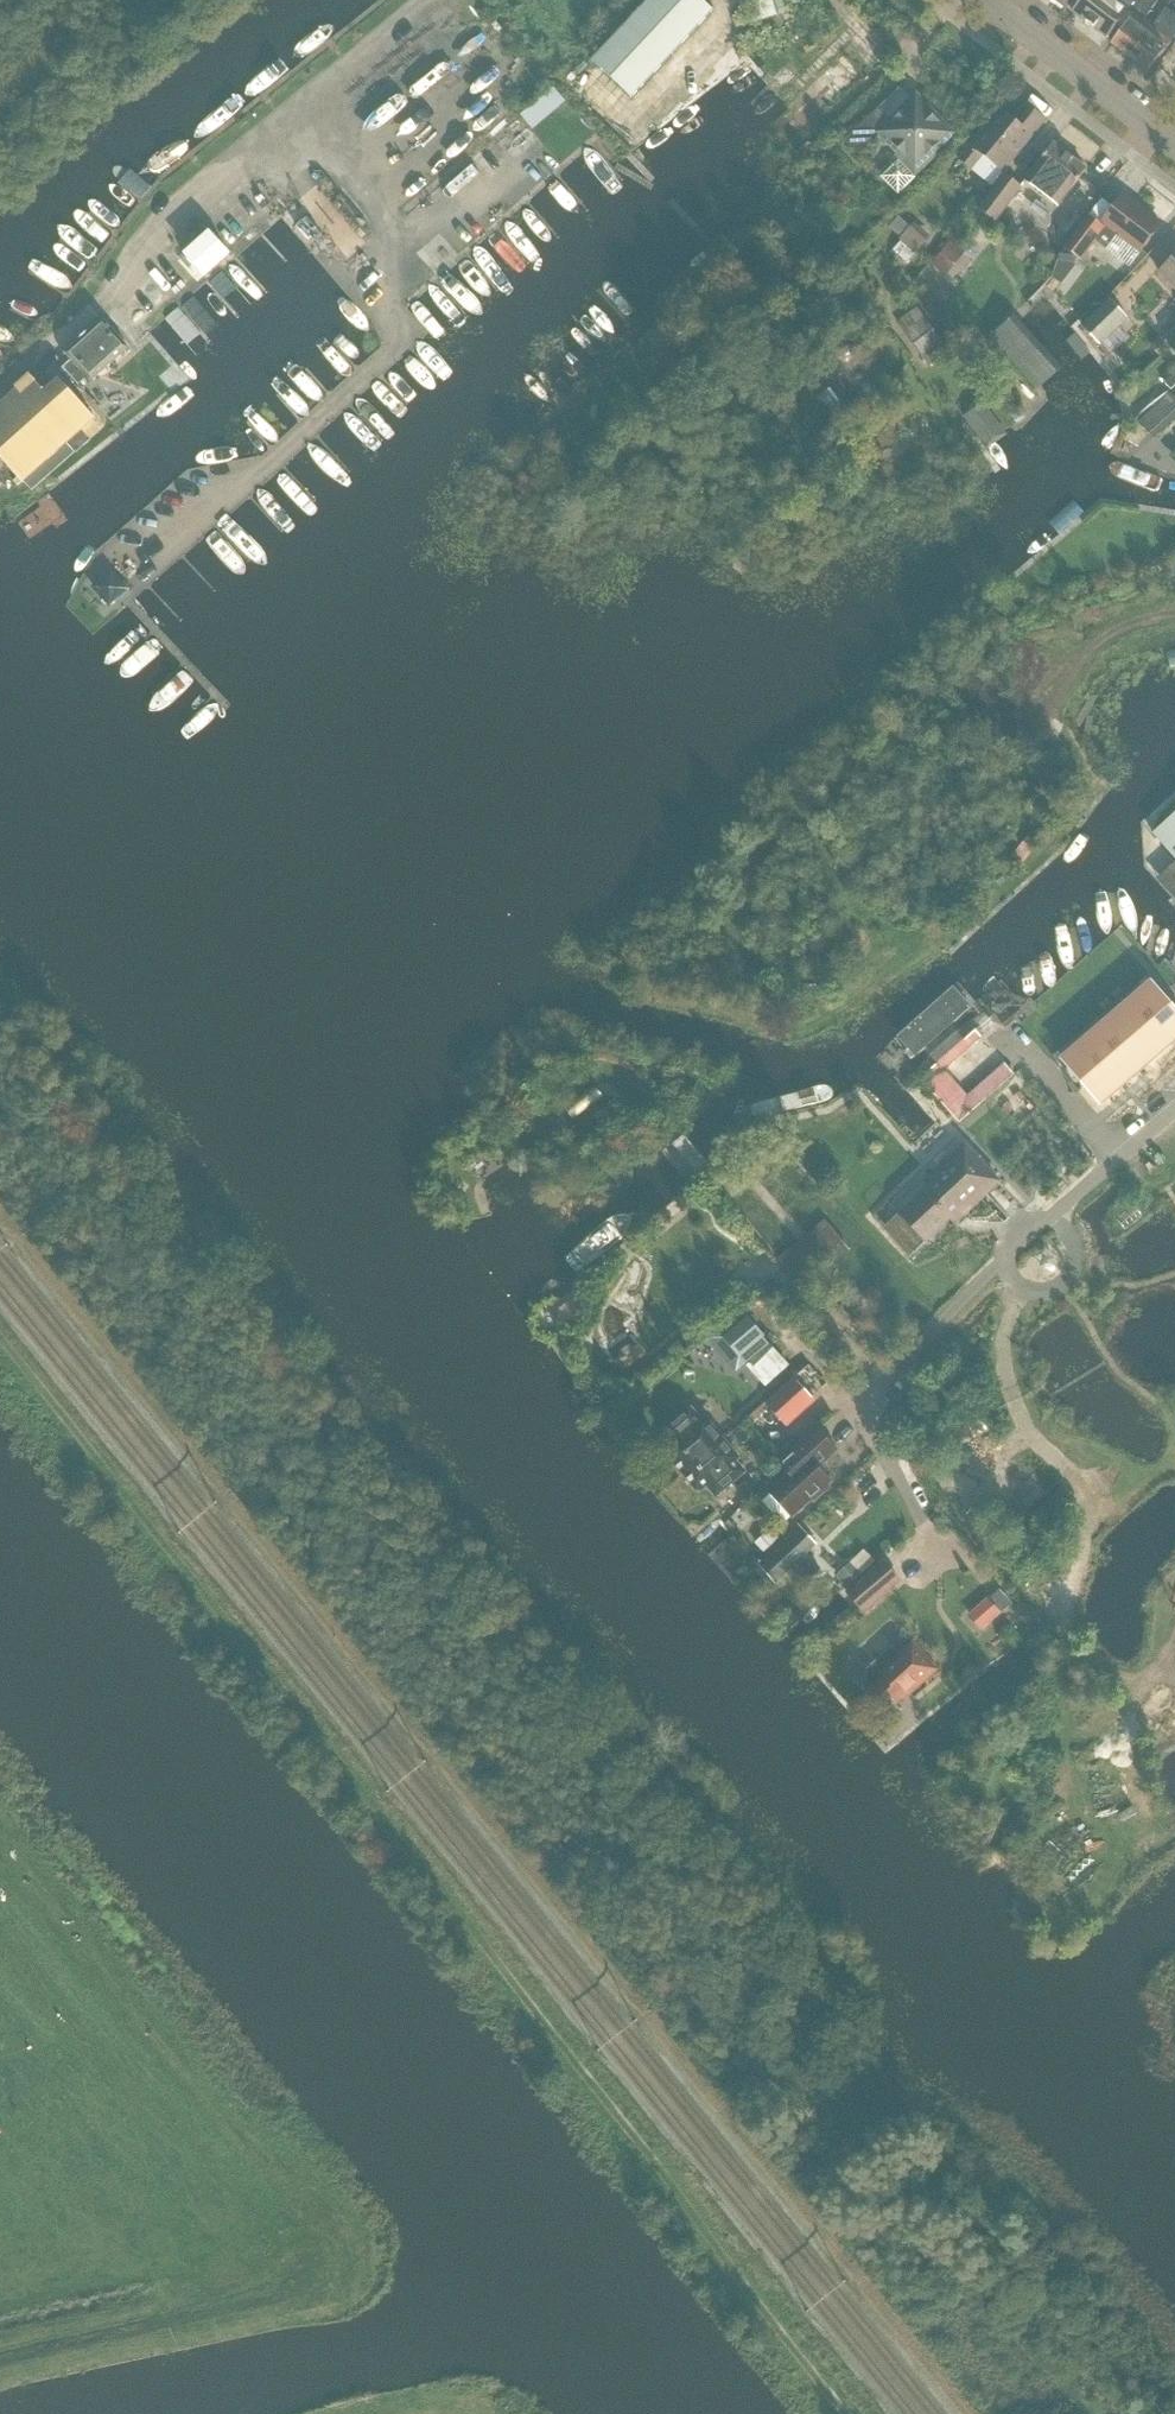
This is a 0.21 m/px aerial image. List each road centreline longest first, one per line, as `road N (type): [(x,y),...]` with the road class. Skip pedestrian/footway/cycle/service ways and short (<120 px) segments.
road 1 (track): [(847,2413),(479,1937),(0,1340)]
road 2 (residential): [(925,1528),(881,1435),(888,1378),(1174,1107)]
road 3 (track): [(1015,1287),(1002,1340),(1015,1415),(1065,1472),(1086,1516),(1064,1650),(1130,1683),(1147,1678),(1174,1645)]
road 4 (tertiary): [(1174,148),(987,0)]

